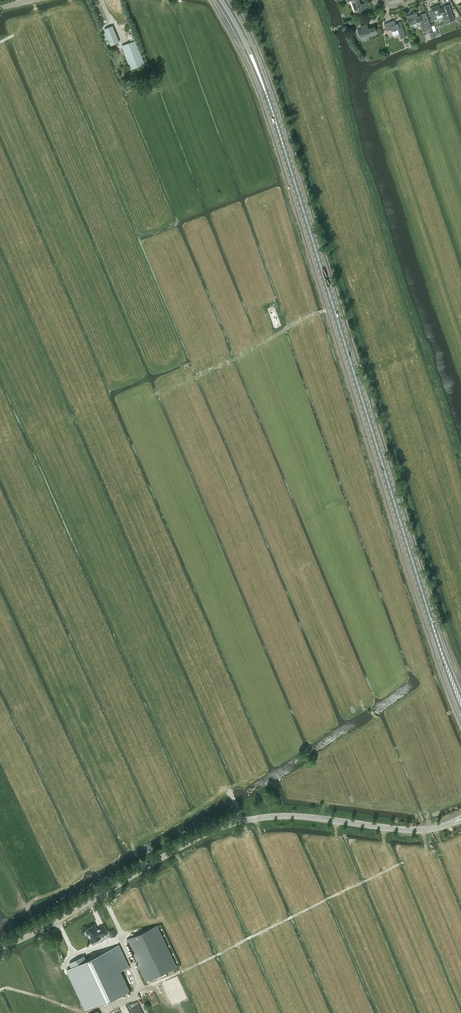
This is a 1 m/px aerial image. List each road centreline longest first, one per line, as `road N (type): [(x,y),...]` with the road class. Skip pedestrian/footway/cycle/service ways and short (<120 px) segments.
road 1 (primary): [(436,637),(276,121)]
road 2 (unclassified): [(0,948),(221,828),(300,817),(406,830),(460,820)]
road 3 (track): [(0,990),(79,1012),(118,1002),(404,862)]
road 4 (primary): [(217,0),(276,121)]
road 5 (primary): [(276,121),(226,0)]

